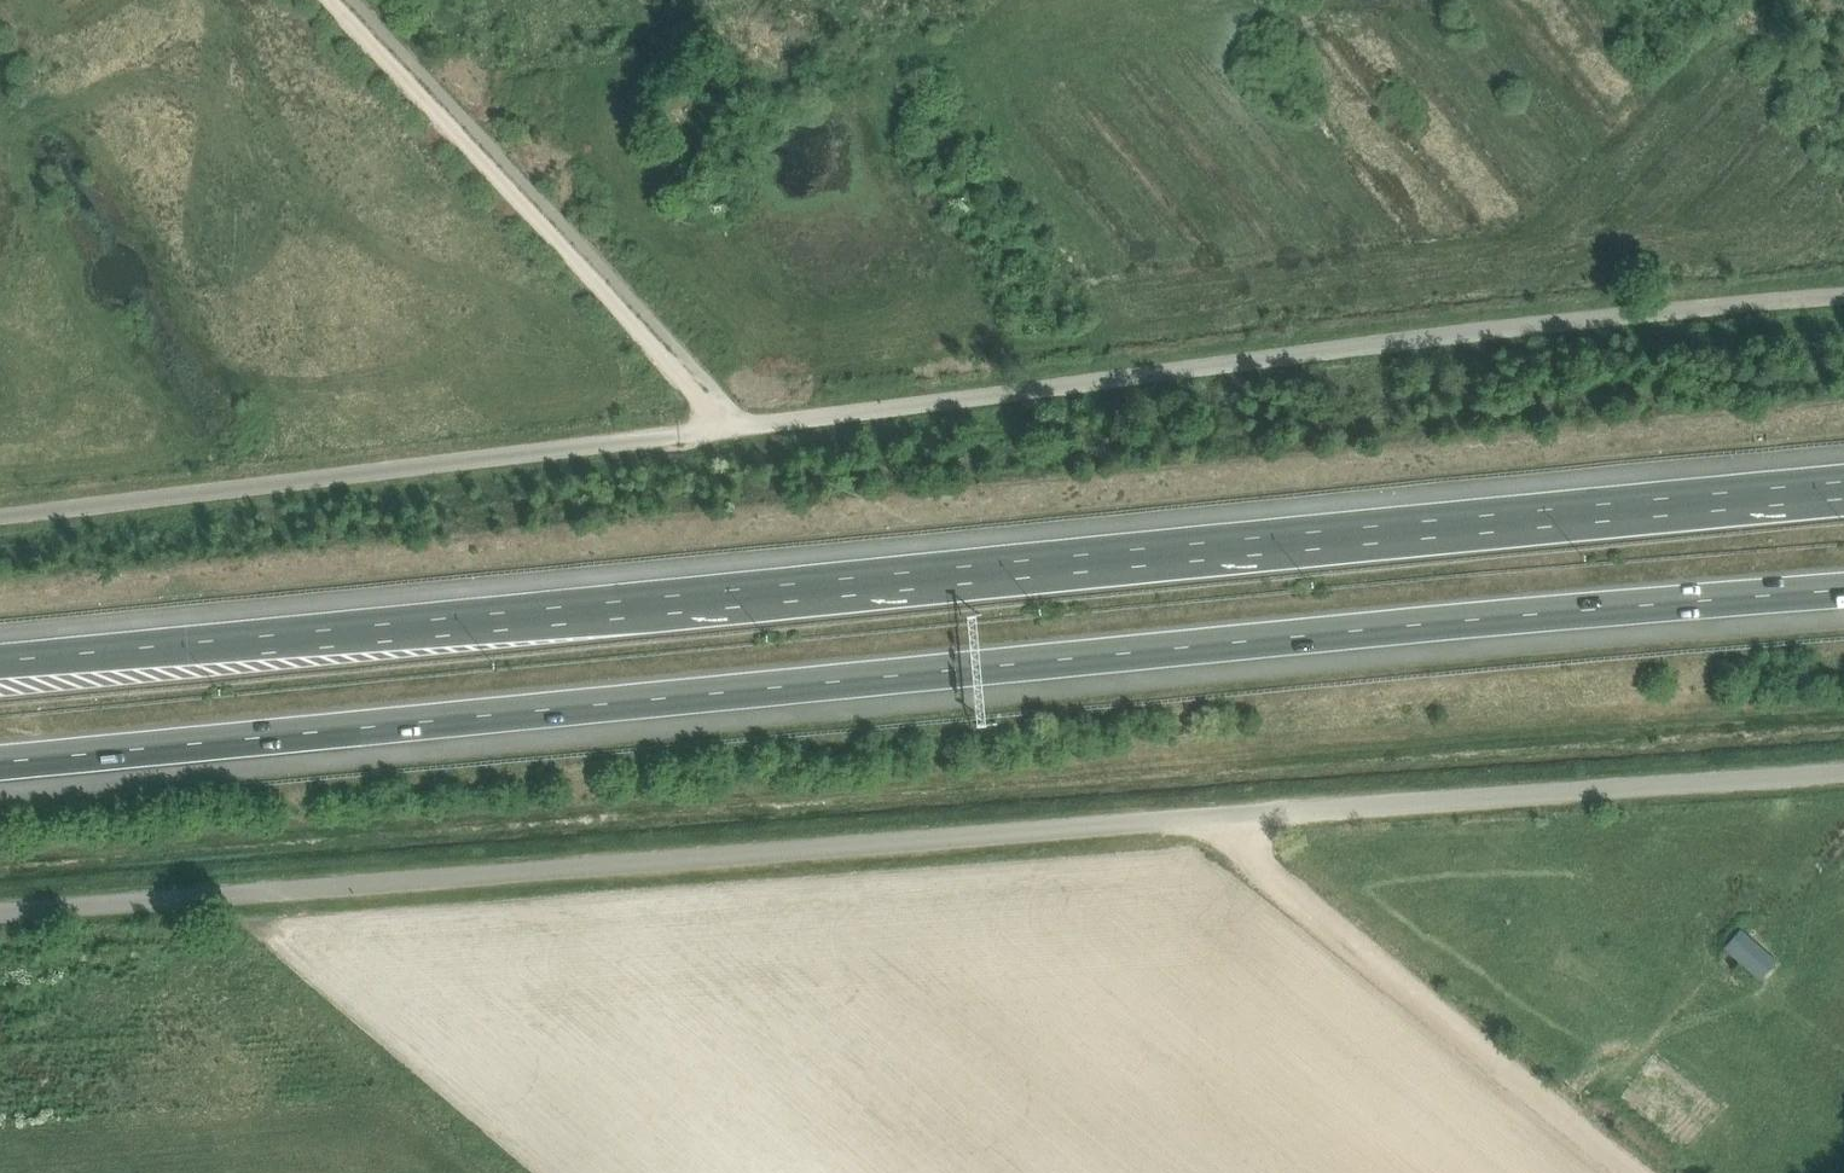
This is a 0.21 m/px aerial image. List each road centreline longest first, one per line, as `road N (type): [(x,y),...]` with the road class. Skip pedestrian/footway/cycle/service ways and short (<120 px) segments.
road 1 (unclassified): [(0,518),(1529,324),(1843,296)]
road 2 (motorway): [(0,762),(1843,593)]
road 3 (motorway): [(1843,492),(0,659)]
road 4 (unclassified): [(0,912),(1843,772)]
road 5 (track): [(735,427),(710,413),(325,0)]

